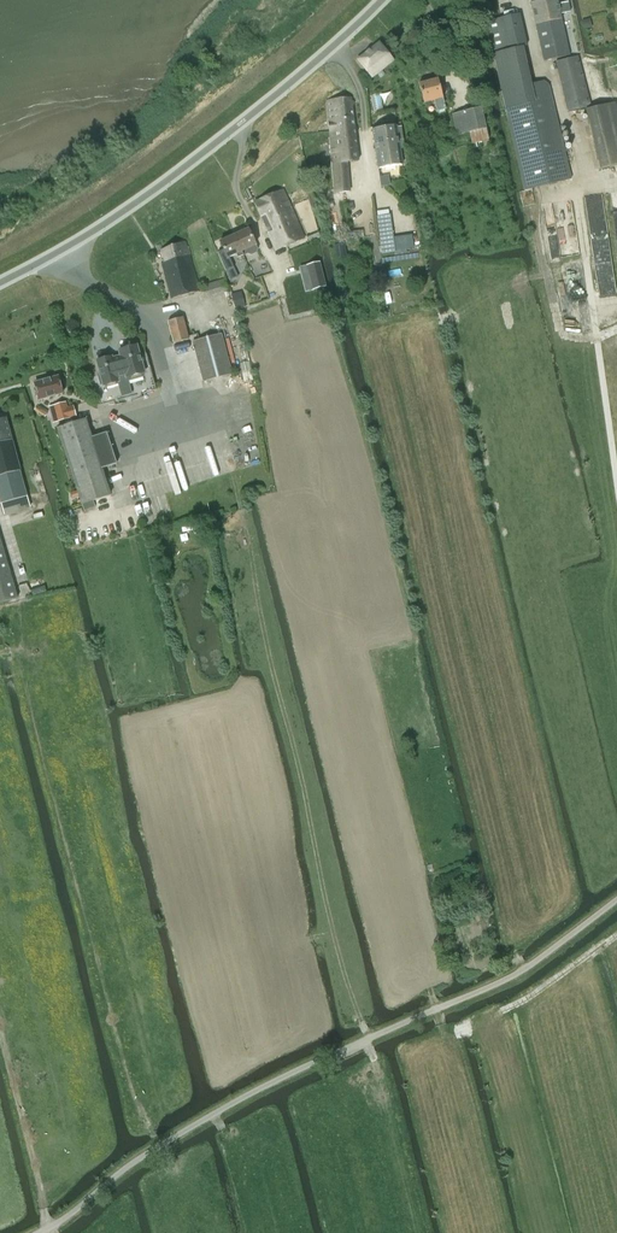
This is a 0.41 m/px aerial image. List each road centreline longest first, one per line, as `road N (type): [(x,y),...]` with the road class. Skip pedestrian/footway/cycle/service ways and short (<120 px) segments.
road 1 (track): [(367,1039),(323,903),(228,469)]
road 2 (tertiary): [(0,287),(179,177),(382,0)]
road 3 (track): [(49,1228),(0,1036)]

